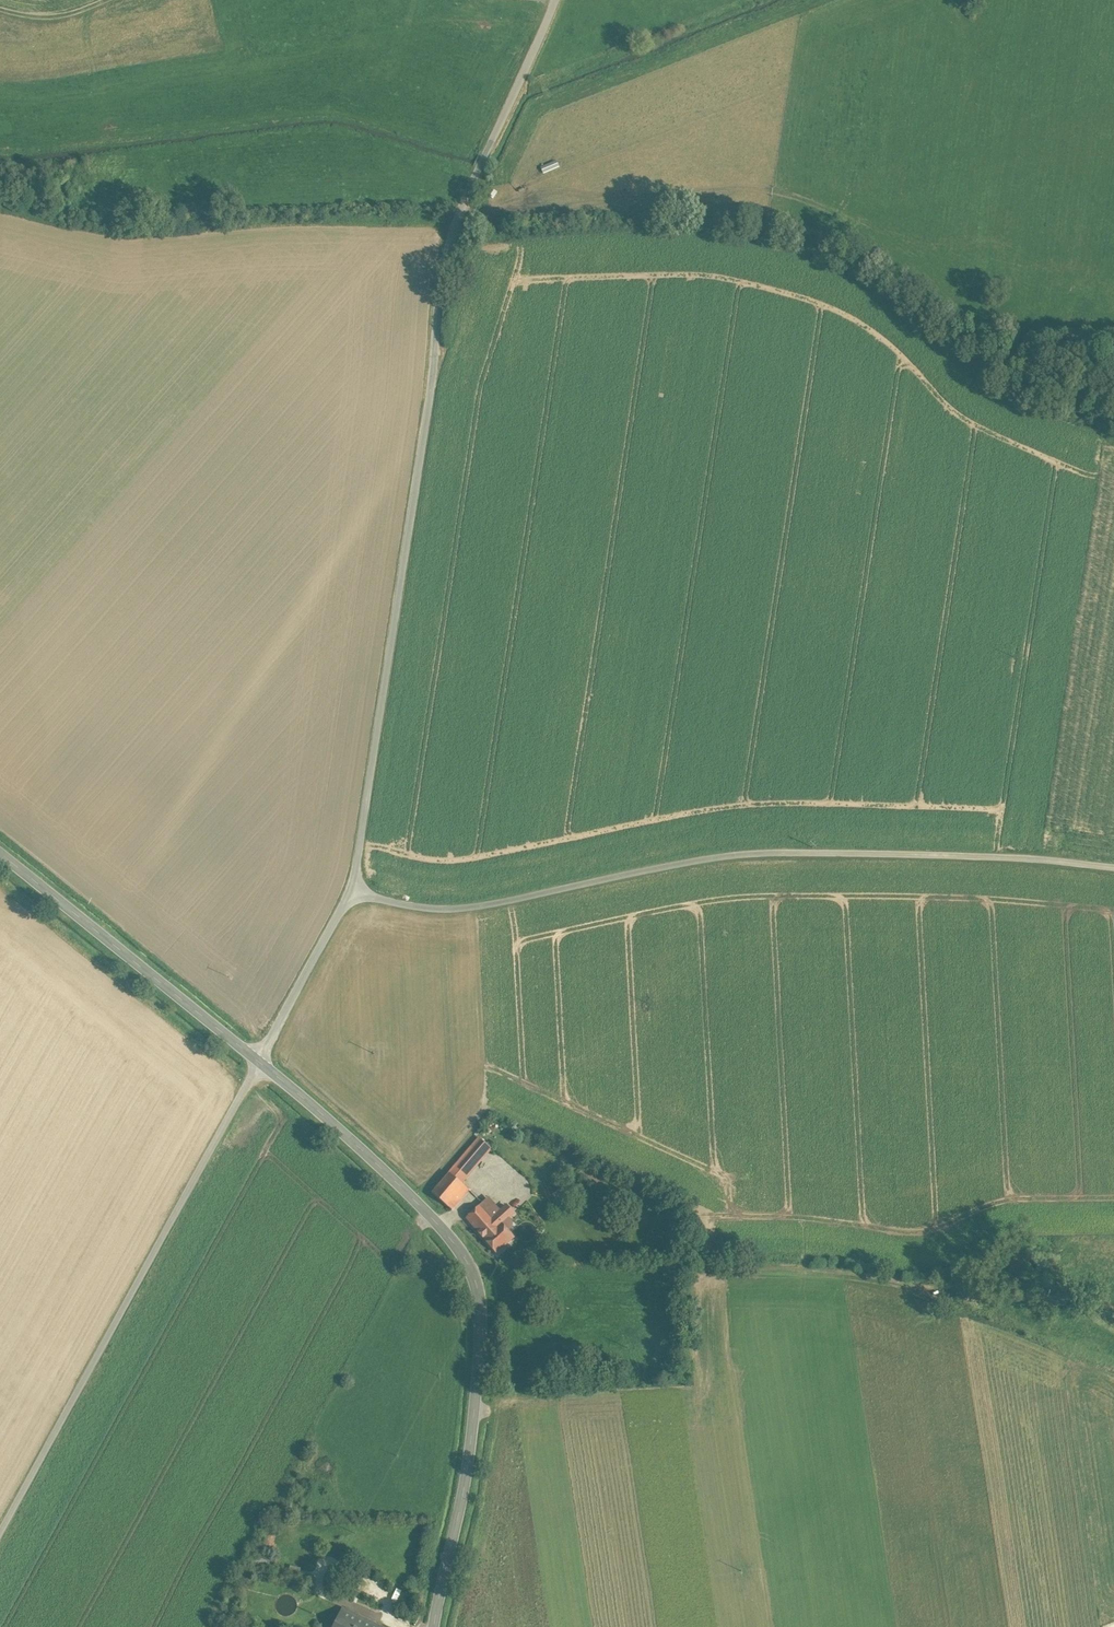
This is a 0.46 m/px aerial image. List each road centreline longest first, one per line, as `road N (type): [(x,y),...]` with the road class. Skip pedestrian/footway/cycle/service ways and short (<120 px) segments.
road 1 (unclassified): [(556,0),(468,192),(438,277),(435,369),(350,897)]
road 2 (unclassified): [(350,897),(416,908),(491,904),(707,859),(775,853),(1113,871)]
road 3 (secondary): [(434,1626),(472,1429),(477,1286),(446,1228),(402,1181),(261,1060)]
road 4 (track): [(261,1060),(0,1530)]
road 5 (secondary): [(261,1060),(0,848)]
road 6 (unclassified): [(350,897),(261,1060)]

